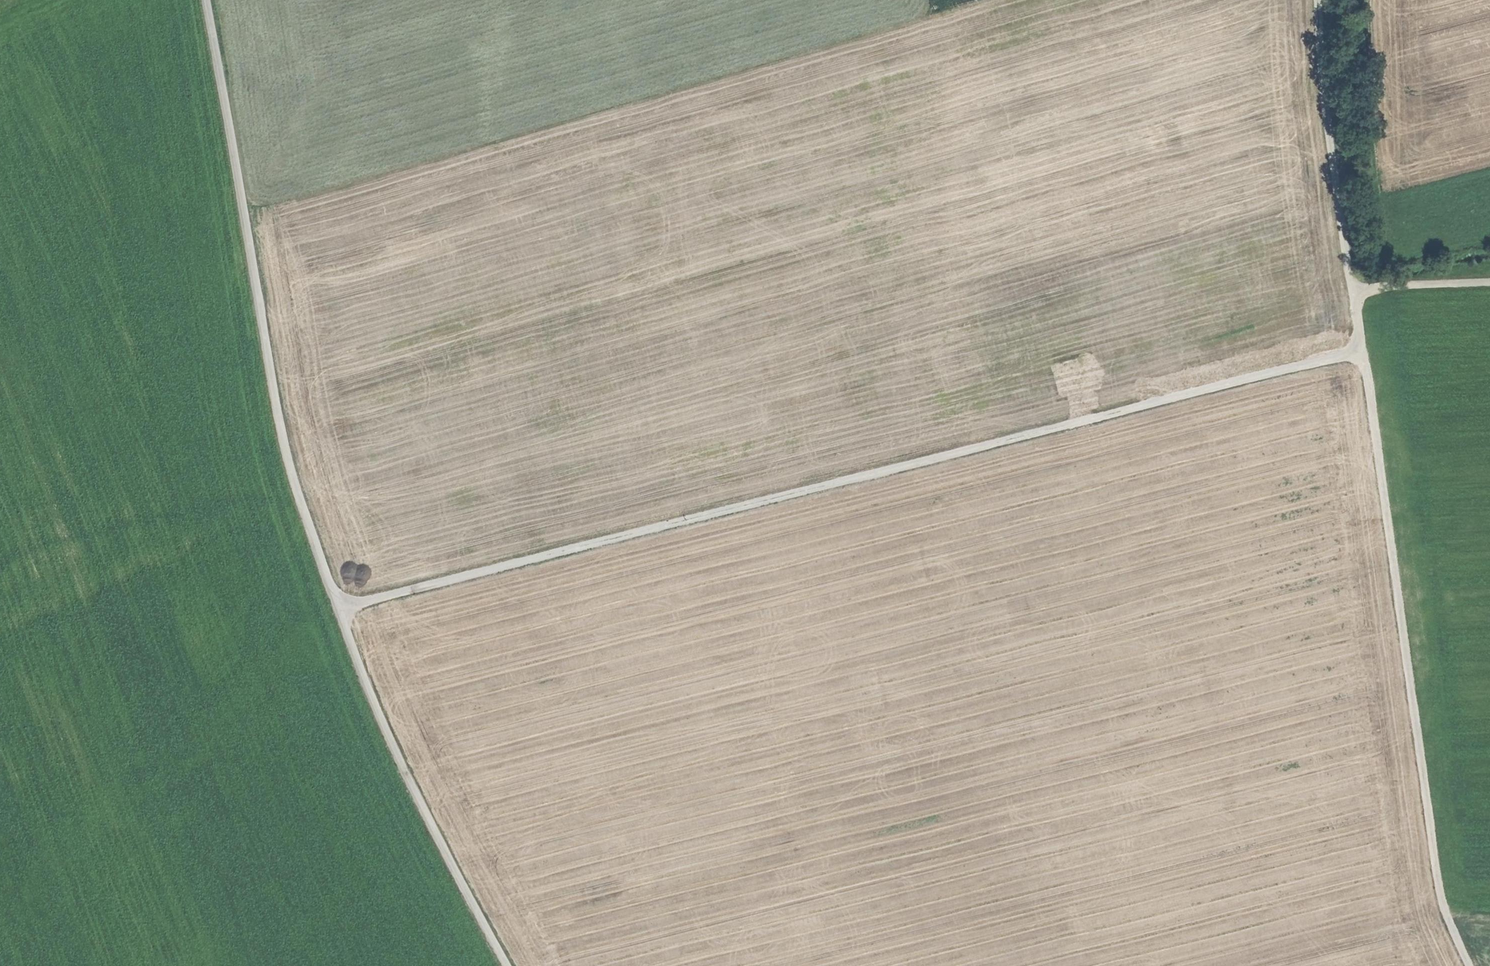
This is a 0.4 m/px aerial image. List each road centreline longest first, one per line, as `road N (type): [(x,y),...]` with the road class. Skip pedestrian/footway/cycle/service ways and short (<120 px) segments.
road 1 (track): [(339,610),(1363,351)]
road 2 (track): [(207,0),(300,501),(405,769),(507,965)]
road 3 (track): [(1353,290),(1447,913)]
road 4 (track): [(1319,0),(1353,290)]
road 5 (track): [(1381,0),(1384,285)]
road 6 (track): [(1353,290),(1489,282)]

